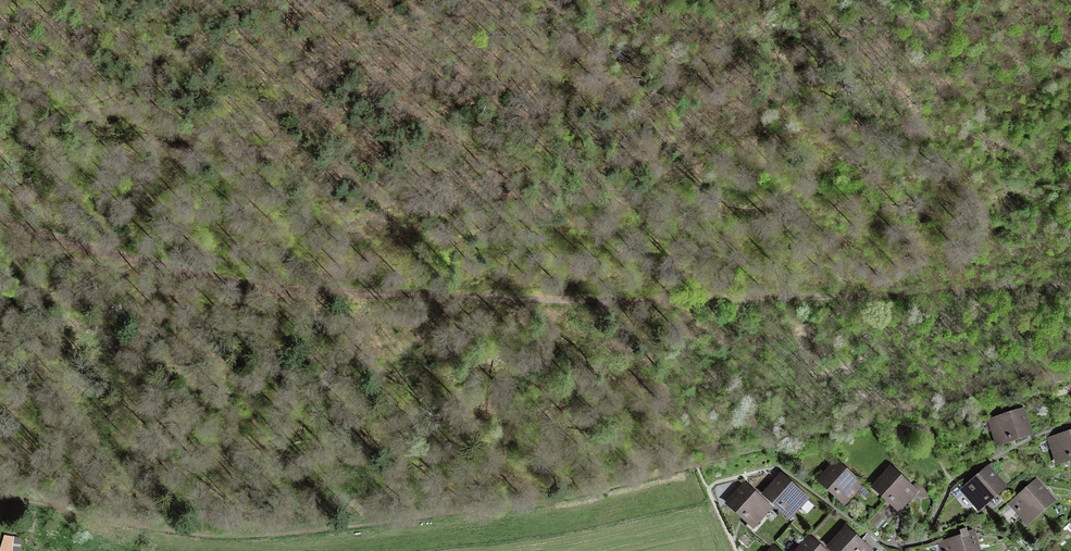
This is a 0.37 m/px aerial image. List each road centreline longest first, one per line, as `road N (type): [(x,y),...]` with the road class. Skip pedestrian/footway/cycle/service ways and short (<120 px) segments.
road 1 (track): [(0,221),(214,279),(324,292),(678,302),(1070,284)]
road 2 (track): [(697,466),(587,490),(229,536),(0,493)]
road 3 (track): [(1070,356),(697,466)]

